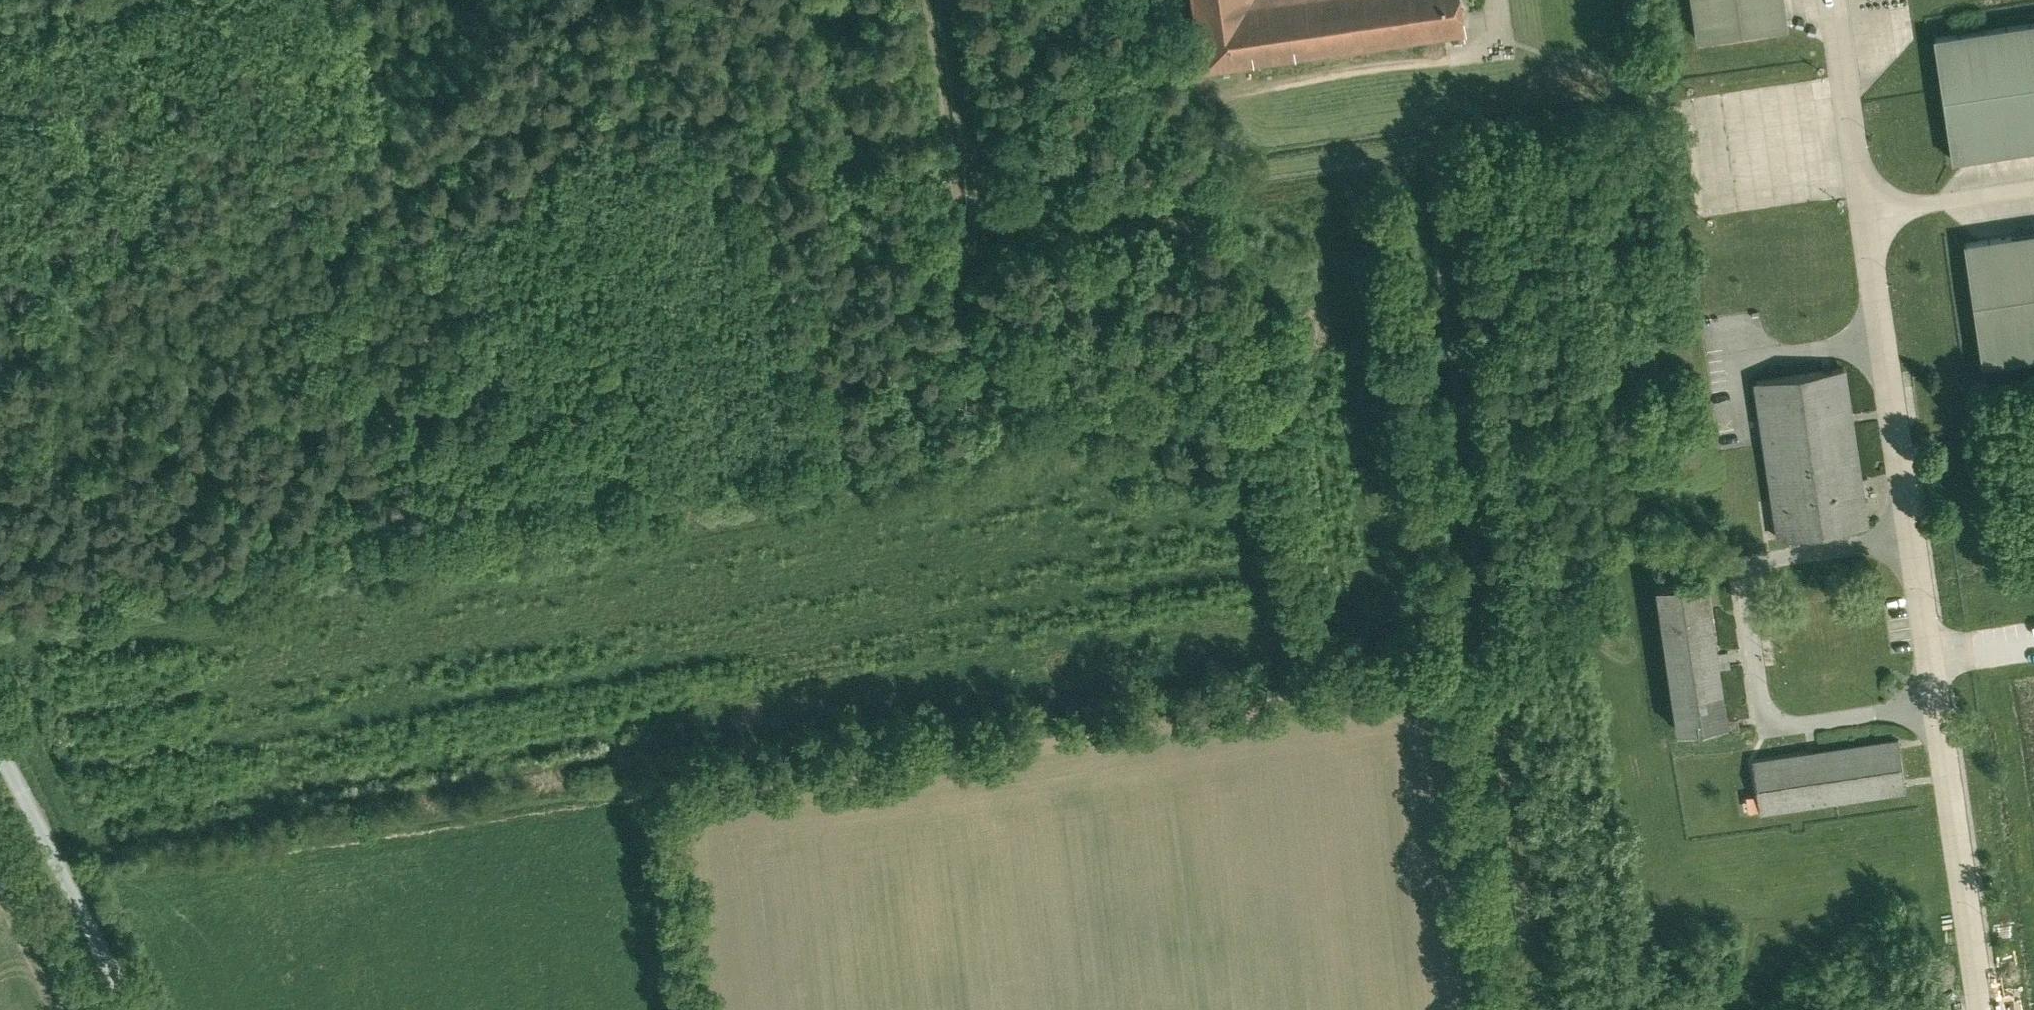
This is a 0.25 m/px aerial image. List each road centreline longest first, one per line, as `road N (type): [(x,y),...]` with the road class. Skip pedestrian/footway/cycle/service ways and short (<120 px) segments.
road 1 (track): [(927,0),(994,408),(991,433),(972,454),(845,479)]
road 2 (track): [(1181,0),(1193,74),(1200,87),(1228,98),(1298,77),(1463,55)]
road 3 (unclassified): [(0,746),(133,1009)]

